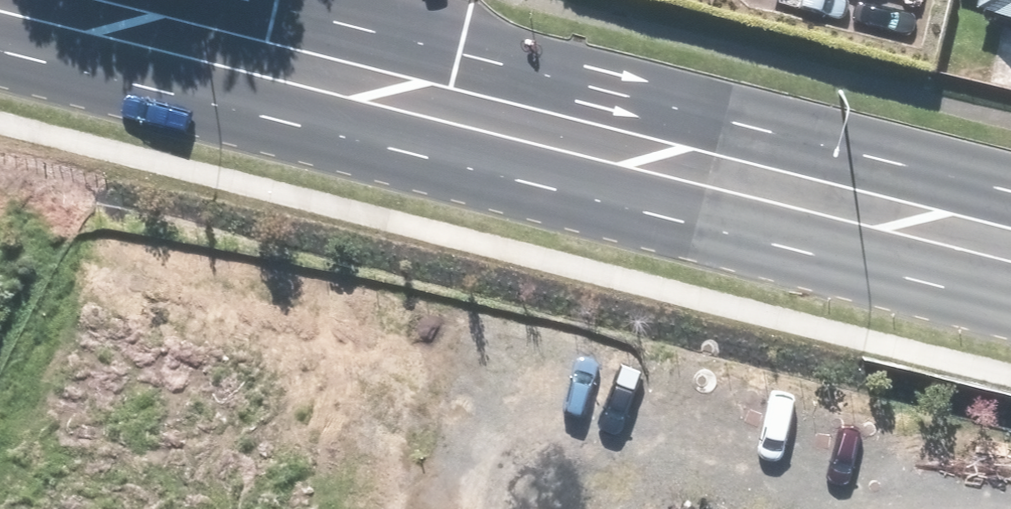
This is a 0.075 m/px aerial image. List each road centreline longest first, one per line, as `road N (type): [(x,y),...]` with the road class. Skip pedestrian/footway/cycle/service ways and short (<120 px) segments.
road 1 (residential): [(921,451),(426,320),(370,508)]
road 2 (secondary): [(1010,243),(360,84)]
road 3 (secondary): [(360,84),(28,0)]

